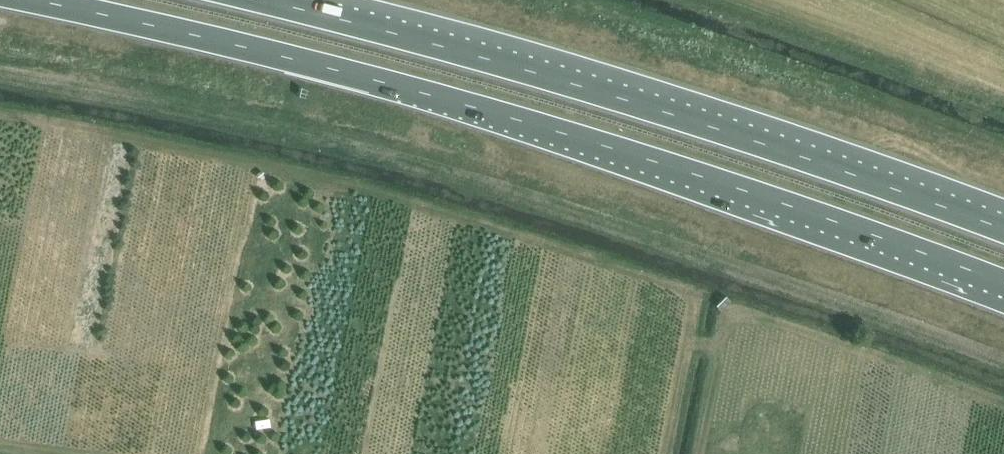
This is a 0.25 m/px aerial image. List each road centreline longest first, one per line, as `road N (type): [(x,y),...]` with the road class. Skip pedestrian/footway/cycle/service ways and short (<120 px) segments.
road 1 (trunk): [(9,0),(428,94),(1003,283)]
road 2 (trunk): [(1003,230),(805,158),(500,63),(255,0)]

